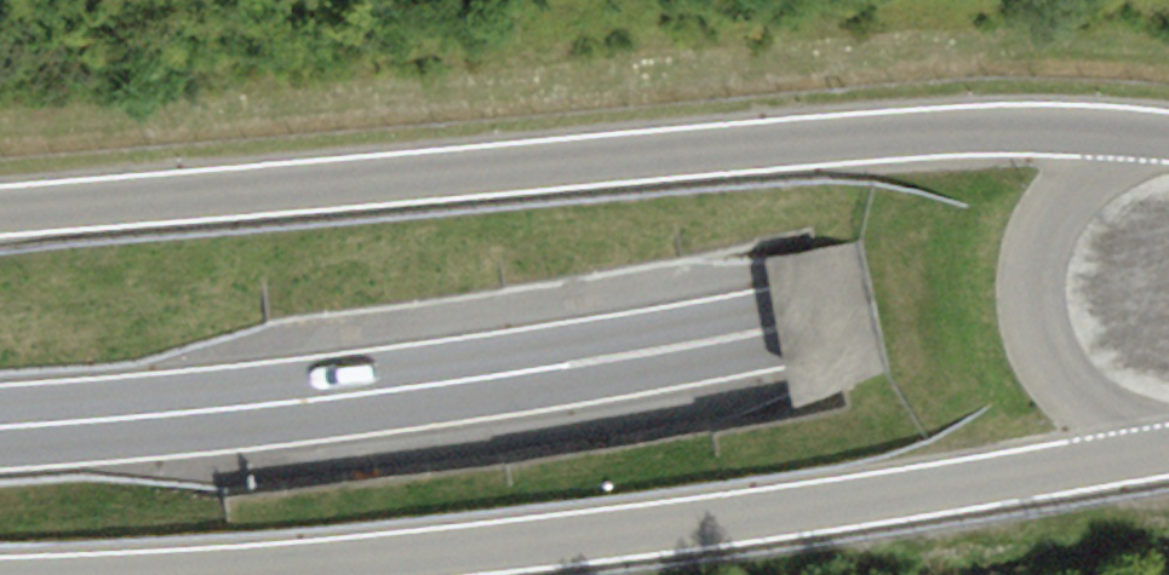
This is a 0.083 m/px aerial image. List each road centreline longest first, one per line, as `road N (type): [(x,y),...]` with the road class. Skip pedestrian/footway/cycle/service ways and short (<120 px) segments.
road 1 (primary): [(0,429),(374,391),(821,332),(1168,241)]
road 2 (tertiary): [(1168,131),(1098,123),(944,126),(0,215)]
road 3 (tertiary): [(212,574),(587,543),(1149,457)]
road 4 (tertiary): [(1168,137),(1140,142),(1093,171),(1059,217),(1042,271),(1042,328),(1061,382),(1096,427),(1149,457)]

